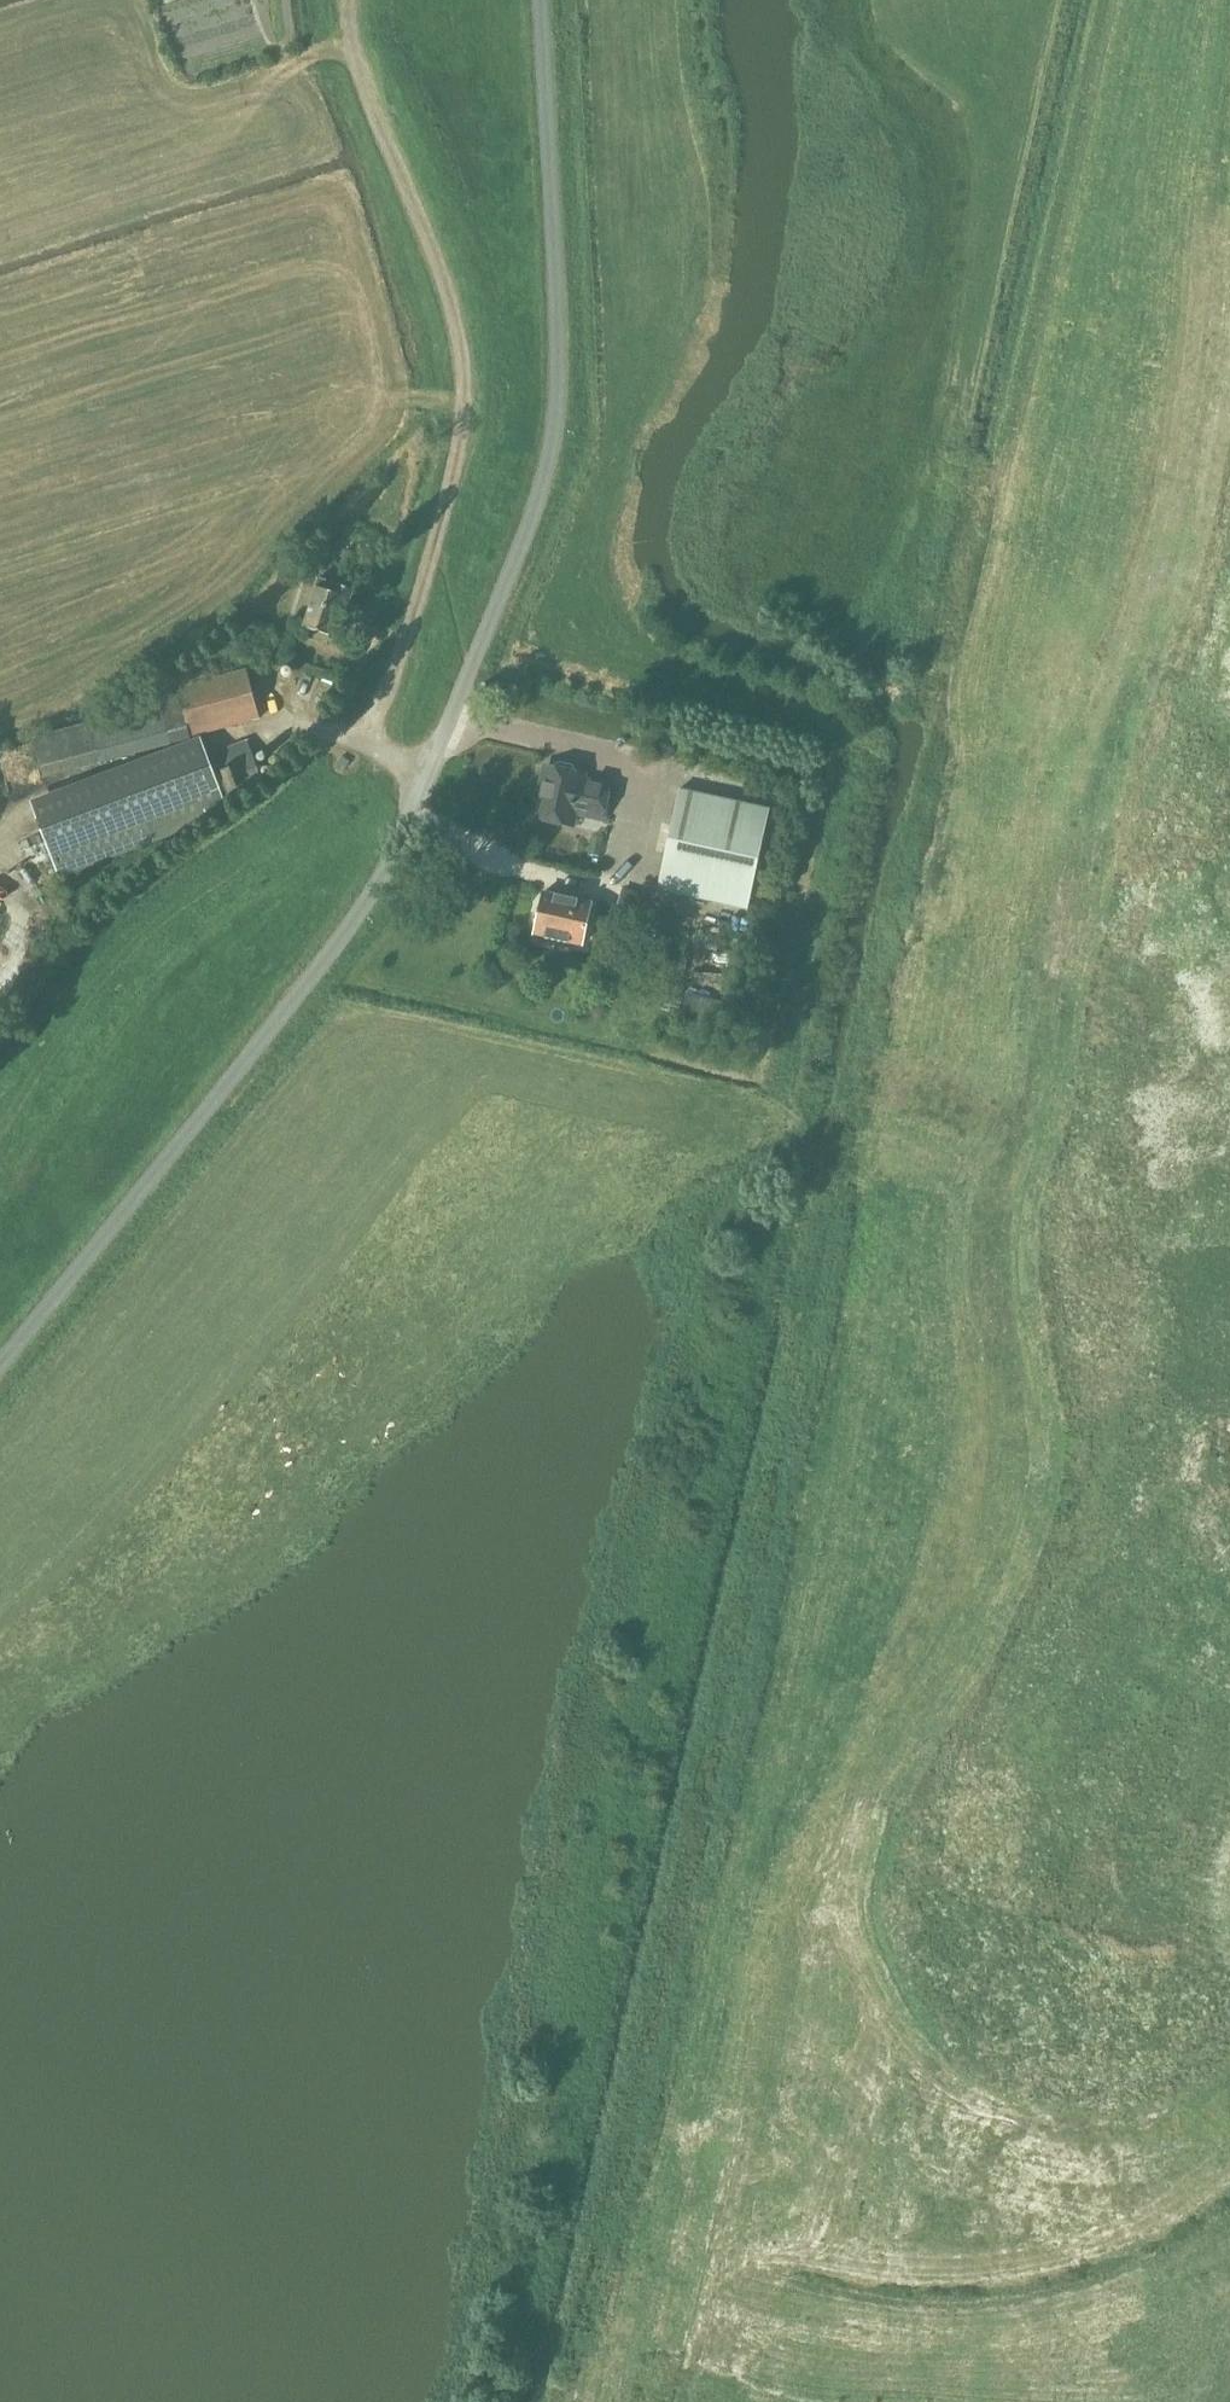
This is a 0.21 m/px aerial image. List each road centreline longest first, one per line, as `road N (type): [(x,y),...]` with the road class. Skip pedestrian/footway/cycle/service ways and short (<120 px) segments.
road 1 (unclassified): [(0,1367),(361,910),(409,820),(524,537),(550,456),(558,392),(540,0)]
road 2 (track): [(380,750),(365,744),(438,528),(464,386),(443,277),(354,51),(354,0)]

